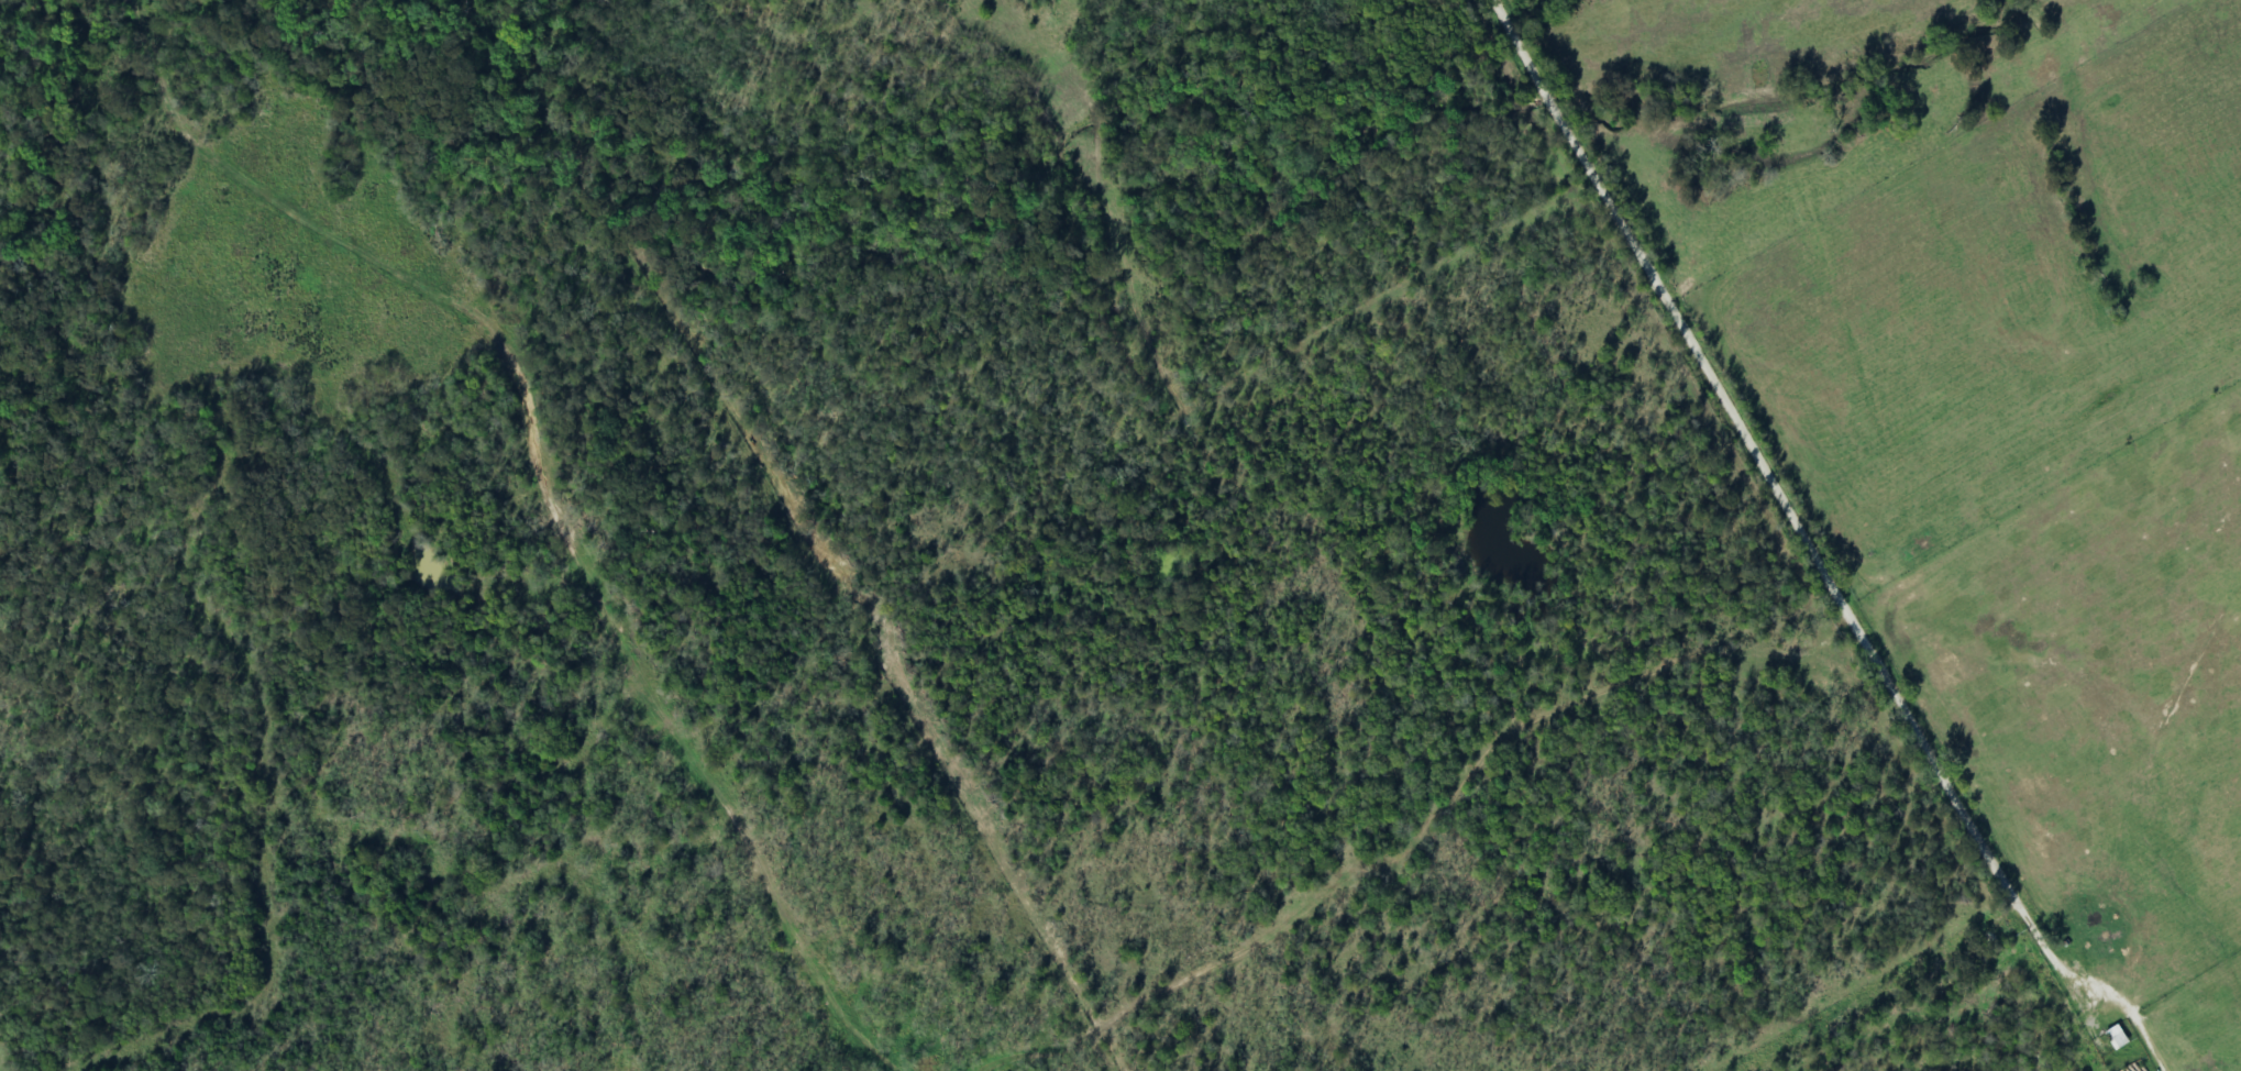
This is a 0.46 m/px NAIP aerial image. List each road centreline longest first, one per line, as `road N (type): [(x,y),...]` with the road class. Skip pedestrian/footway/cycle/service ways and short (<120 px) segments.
road 1 (residential): [(2034,917),(1566,115),(1507,0)]

